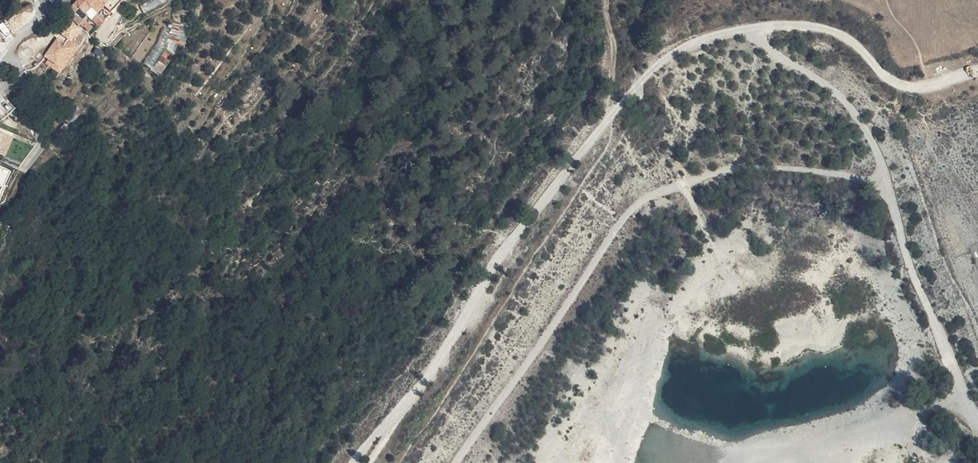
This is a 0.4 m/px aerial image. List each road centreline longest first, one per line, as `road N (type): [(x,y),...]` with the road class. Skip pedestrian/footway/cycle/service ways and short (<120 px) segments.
road 1 (track): [(977,72),(916,86),(891,81),(845,38),(804,24),(696,44),(639,85),(580,154),(359,462)]
road 2 (track): [(458,462),(628,212),(679,185),(779,165),(849,183)]
road 3 (track): [(888,182),(909,260),(977,418)]
road 4 (track): [(741,31),(841,92),(882,147),(888,182)]

